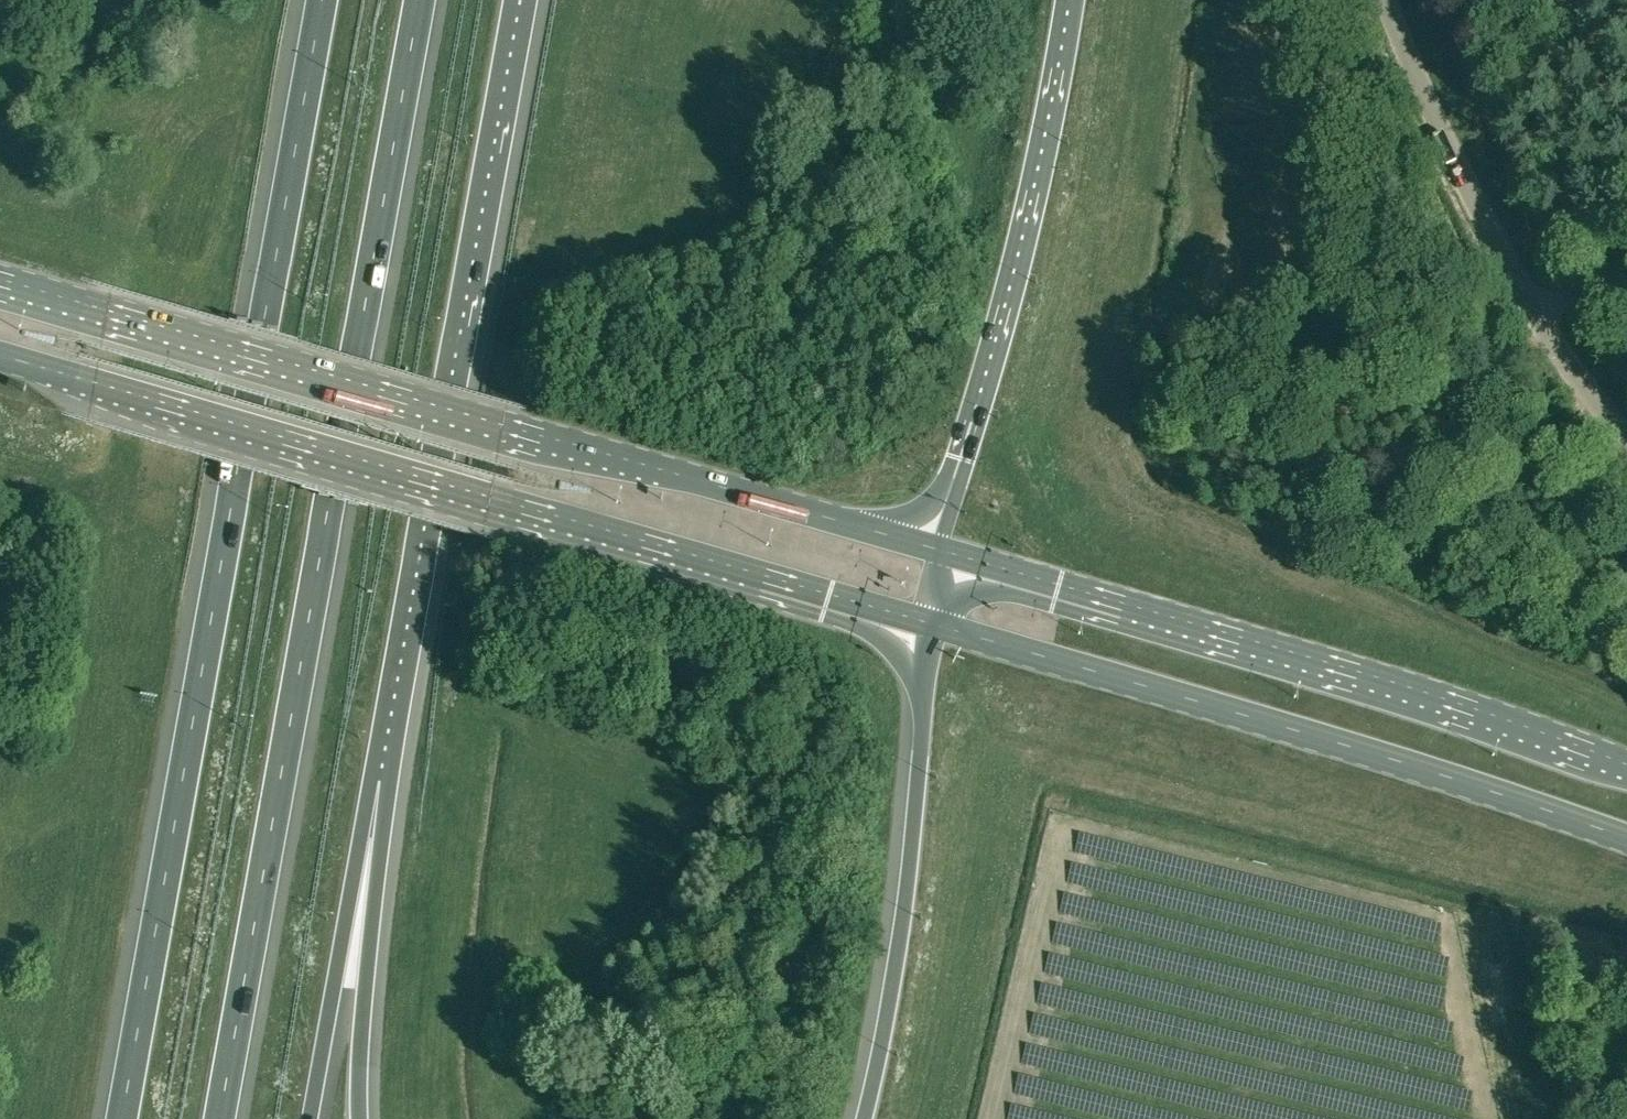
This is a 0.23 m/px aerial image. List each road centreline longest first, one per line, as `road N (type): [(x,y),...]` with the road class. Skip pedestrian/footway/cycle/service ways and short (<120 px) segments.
road 1 (motorway): [(323,0),(121,1118)]
road 2 (motorway): [(221,1118),(421,0)]
road 3 (primary): [(941,551),(0,279)]
road 4 (primary): [(0,355),(932,626)]
road 5 (motorway): [(373,778),(511,0)]
road 6 (primary): [(932,626),(1410,766),(1626,840)]
road 7 (primary): [(1626,768),(1335,664),(941,551)]
road 8 (motorway): [(1073,0),(1037,213),(941,551)]
road 9 (unclassified): [(1626,439),(1531,310),(1429,99),(1391,0)]
road 10 (motorway): [(932,626),(897,949),(863,1118)]
road 11 (motorway): [(312,1118),(373,778)]
road 12 (motorway): [(351,1118),(373,778)]

